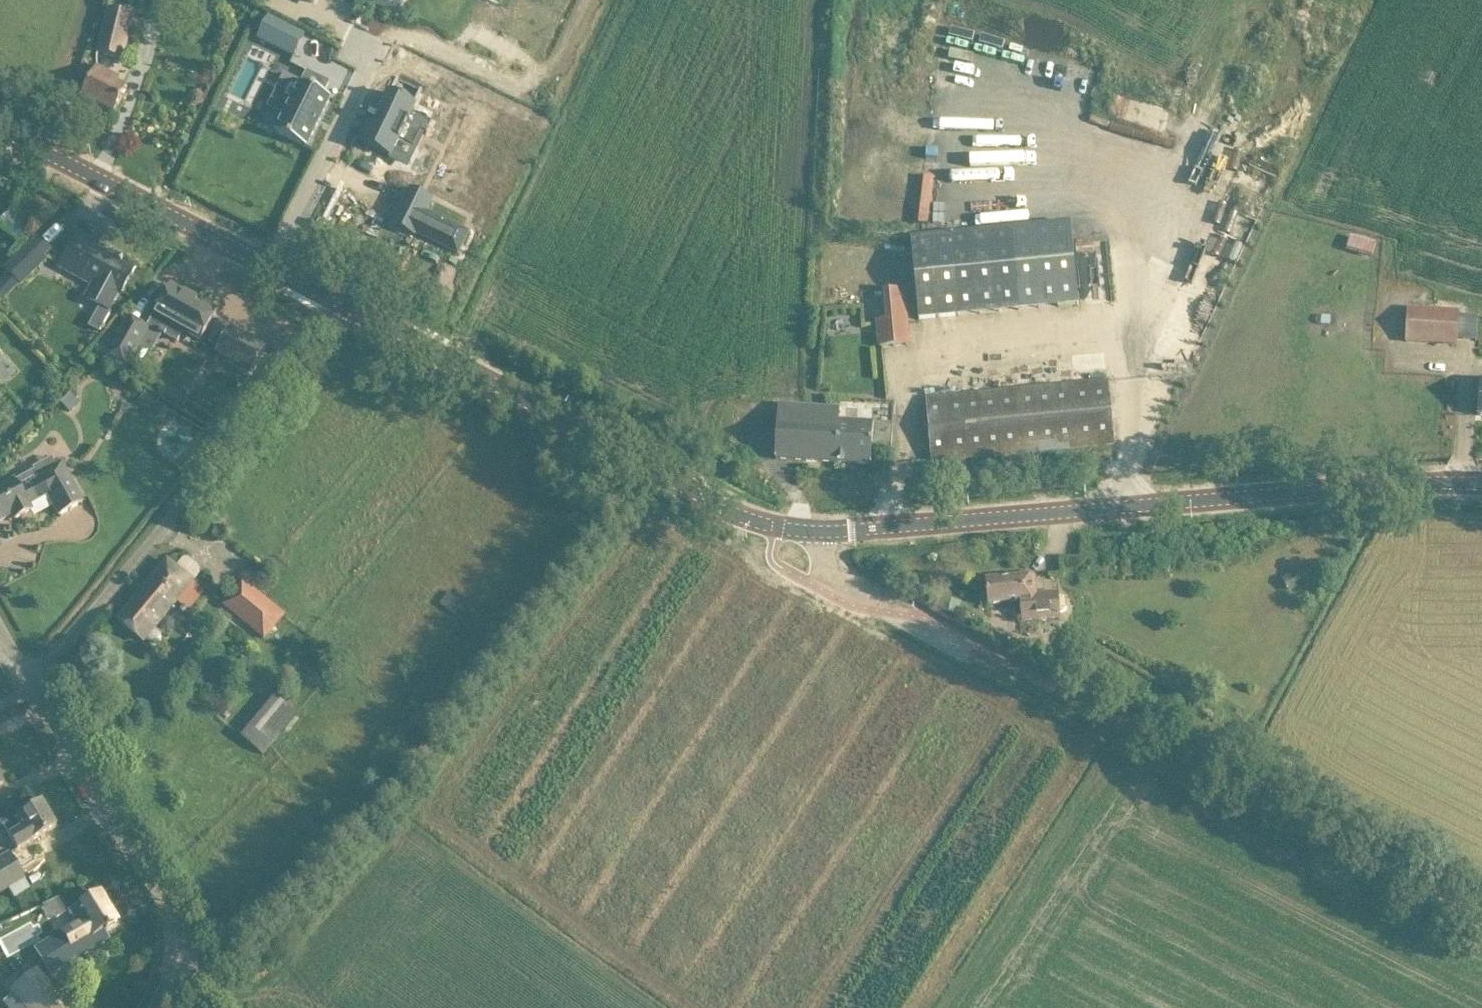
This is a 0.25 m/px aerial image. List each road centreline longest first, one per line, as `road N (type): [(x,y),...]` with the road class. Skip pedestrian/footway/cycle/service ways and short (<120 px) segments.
road 1 (secondary): [(1481,484),(1365,485),(816,532),(775,527),(736,515),(345,305)]
road 2 (unclassified): [(33,685),(345,305)]
road 3 (track): [(967,653),(1309,843)]
road 4 (secondary): [(345,305),(0,128)]
road 5 (unclassified): [(153,1007),(173,945),(162,901),(33,685)]

